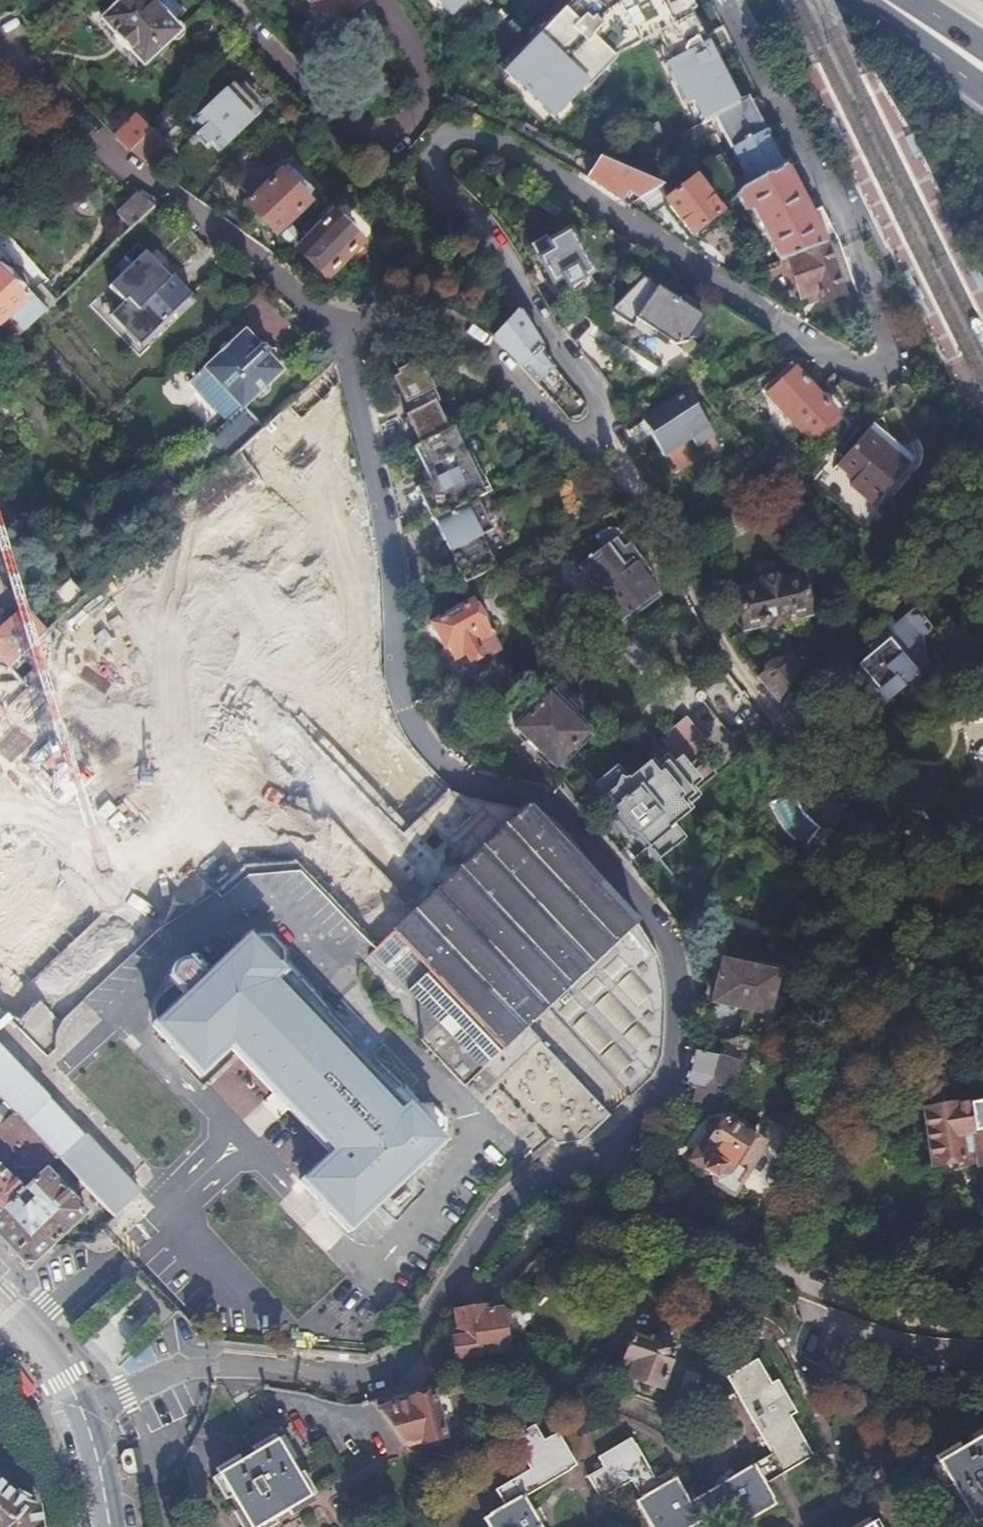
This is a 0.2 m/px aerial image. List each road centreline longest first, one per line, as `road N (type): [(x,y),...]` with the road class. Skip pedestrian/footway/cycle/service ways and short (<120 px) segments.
road 1 (residential): [(346,331),(367,316),(388,314),(473,344),(592,453),(615,457),(613,423),(433,161),(434,141),(468,132),(858,368),(877,371),(894,362),(897,337),(731,0)]
road 2 (residential): [(603,1145),(631,1121),(666,1068),(678,1008),(671,967),(645,916),(566,820),(450,775),(401,709),(389,524),(342,344),(346,331)]
road 3 (residential): [(346,331),(103,146),(0,42)]
road 4 (residential): [(982,1328),(884,1317),(718,1251),(644,1209),(603,1145)]
road 5 (residential): [(212,0),(340,122),(385,136),(413,116),(417,89),(407,53),(374,0)]
road 6 (residential): [(388,1379),(502,1203),(603,1145)]
road 7 (residential): [(84,1412),(182,1371),(209,1368),(388,1379)]
road 8 (residential): [(680,1420),(496,1362),(388,1379)]

